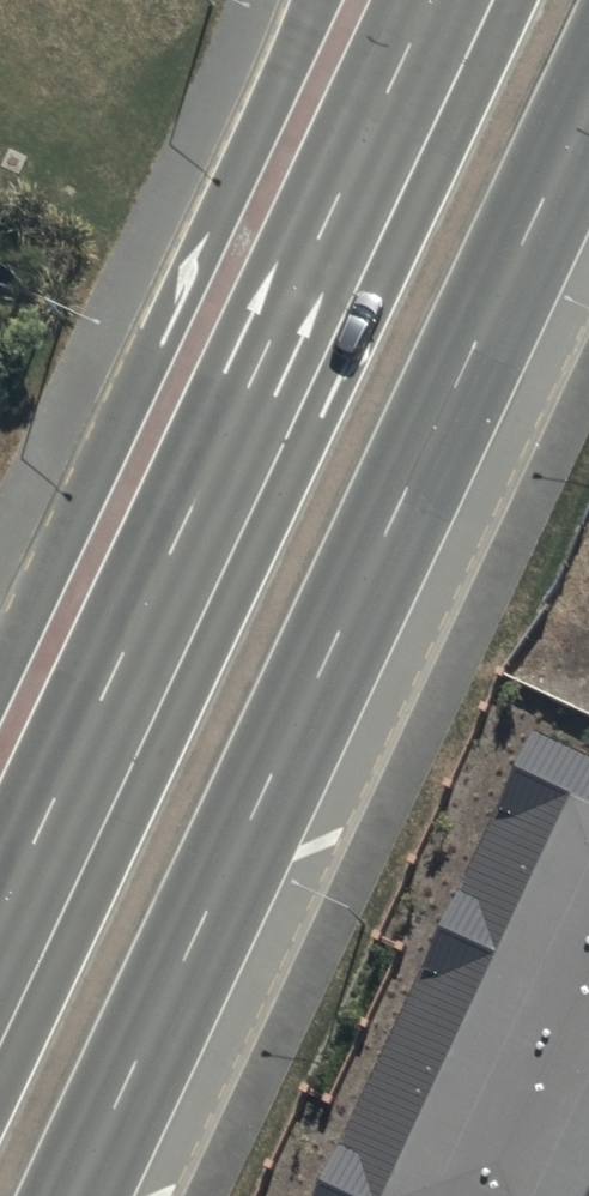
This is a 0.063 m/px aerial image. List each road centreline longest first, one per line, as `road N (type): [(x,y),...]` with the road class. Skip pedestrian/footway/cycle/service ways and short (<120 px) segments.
road 1 (secondary): [(588,117),(76,1195)]
road 2 (secondary): [(0,942),(435,0)]
road 3 (secondary): [(0,663),(319,0)]

